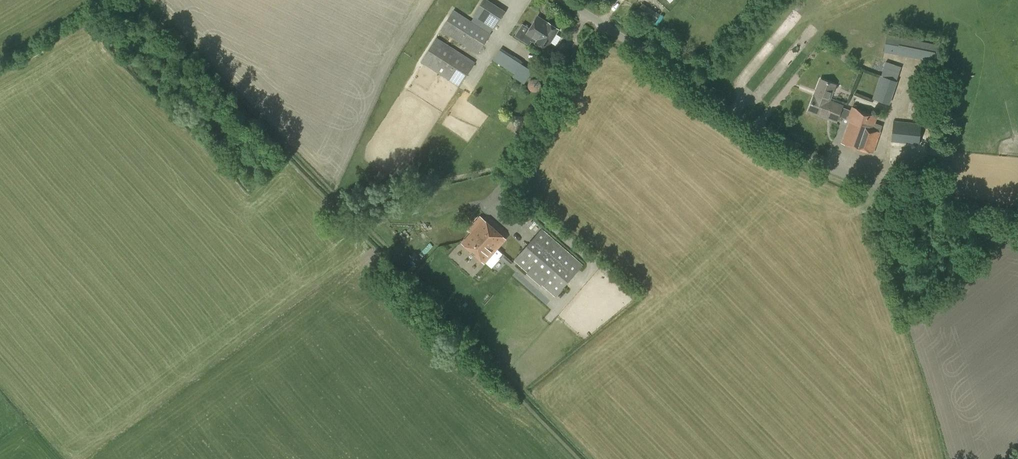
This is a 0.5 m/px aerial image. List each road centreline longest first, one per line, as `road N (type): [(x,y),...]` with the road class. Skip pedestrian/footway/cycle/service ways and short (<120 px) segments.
road 1 (unclassified): [(1017,219),(857,185),(753,129),(603,26)]
road 2 (unclassified): [(518,172),(550,105),(603,26)]

